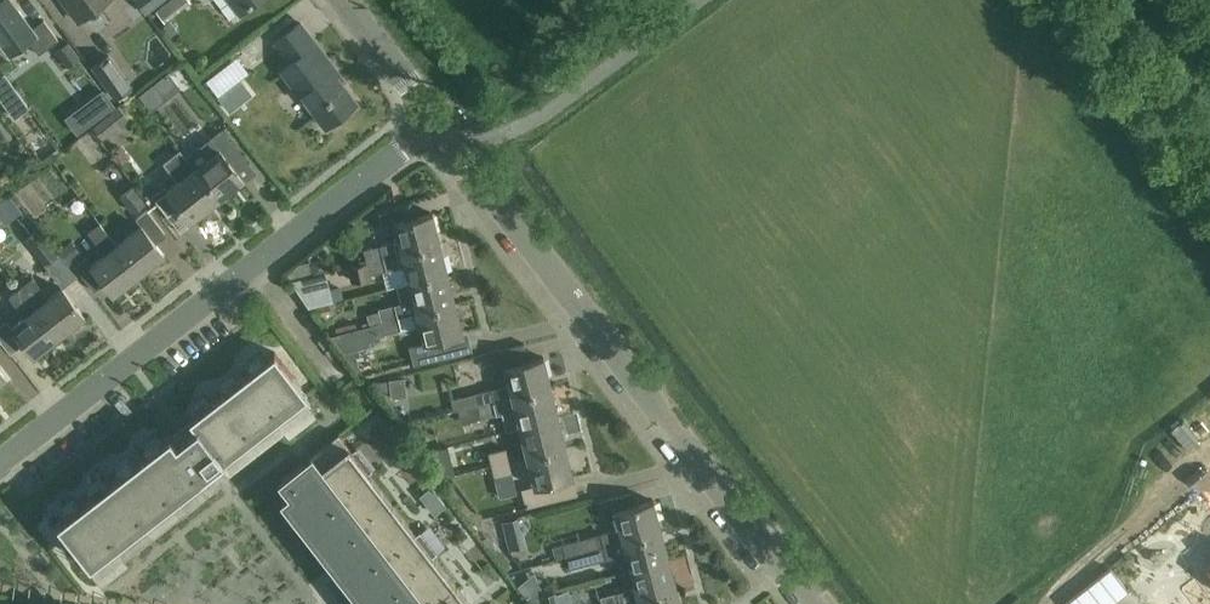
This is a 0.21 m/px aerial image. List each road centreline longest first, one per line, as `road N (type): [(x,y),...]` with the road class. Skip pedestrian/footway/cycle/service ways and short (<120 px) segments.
road 1 (residential): [(809,603),(436,121)]
road 2 (residential): [(0,459),(436,121)]
road 3 (residential): [(436,121),(340,0)]

